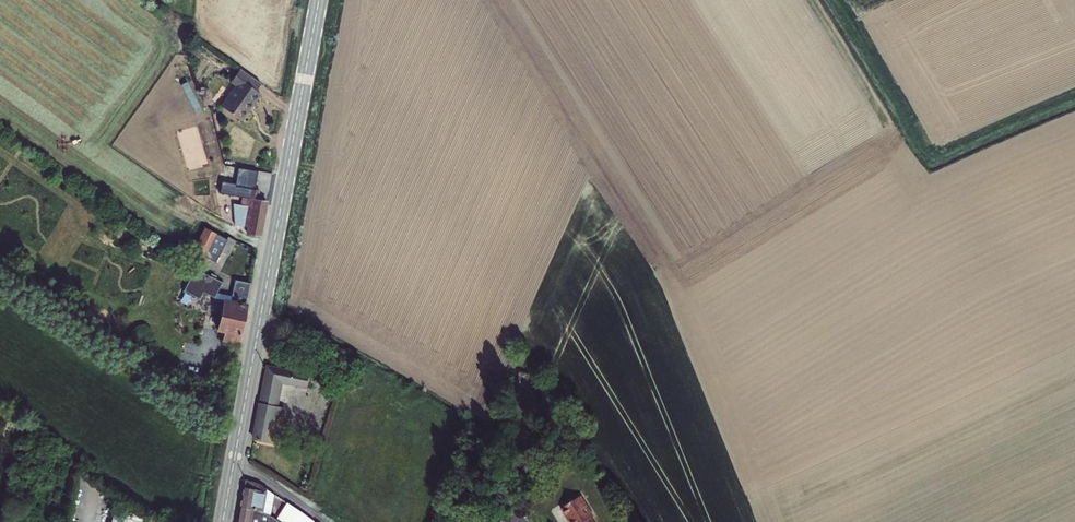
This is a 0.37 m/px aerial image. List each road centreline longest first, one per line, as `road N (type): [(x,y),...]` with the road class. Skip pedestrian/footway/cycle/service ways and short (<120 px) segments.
road 1 (tertiary): [(318,0),(234,459)]

